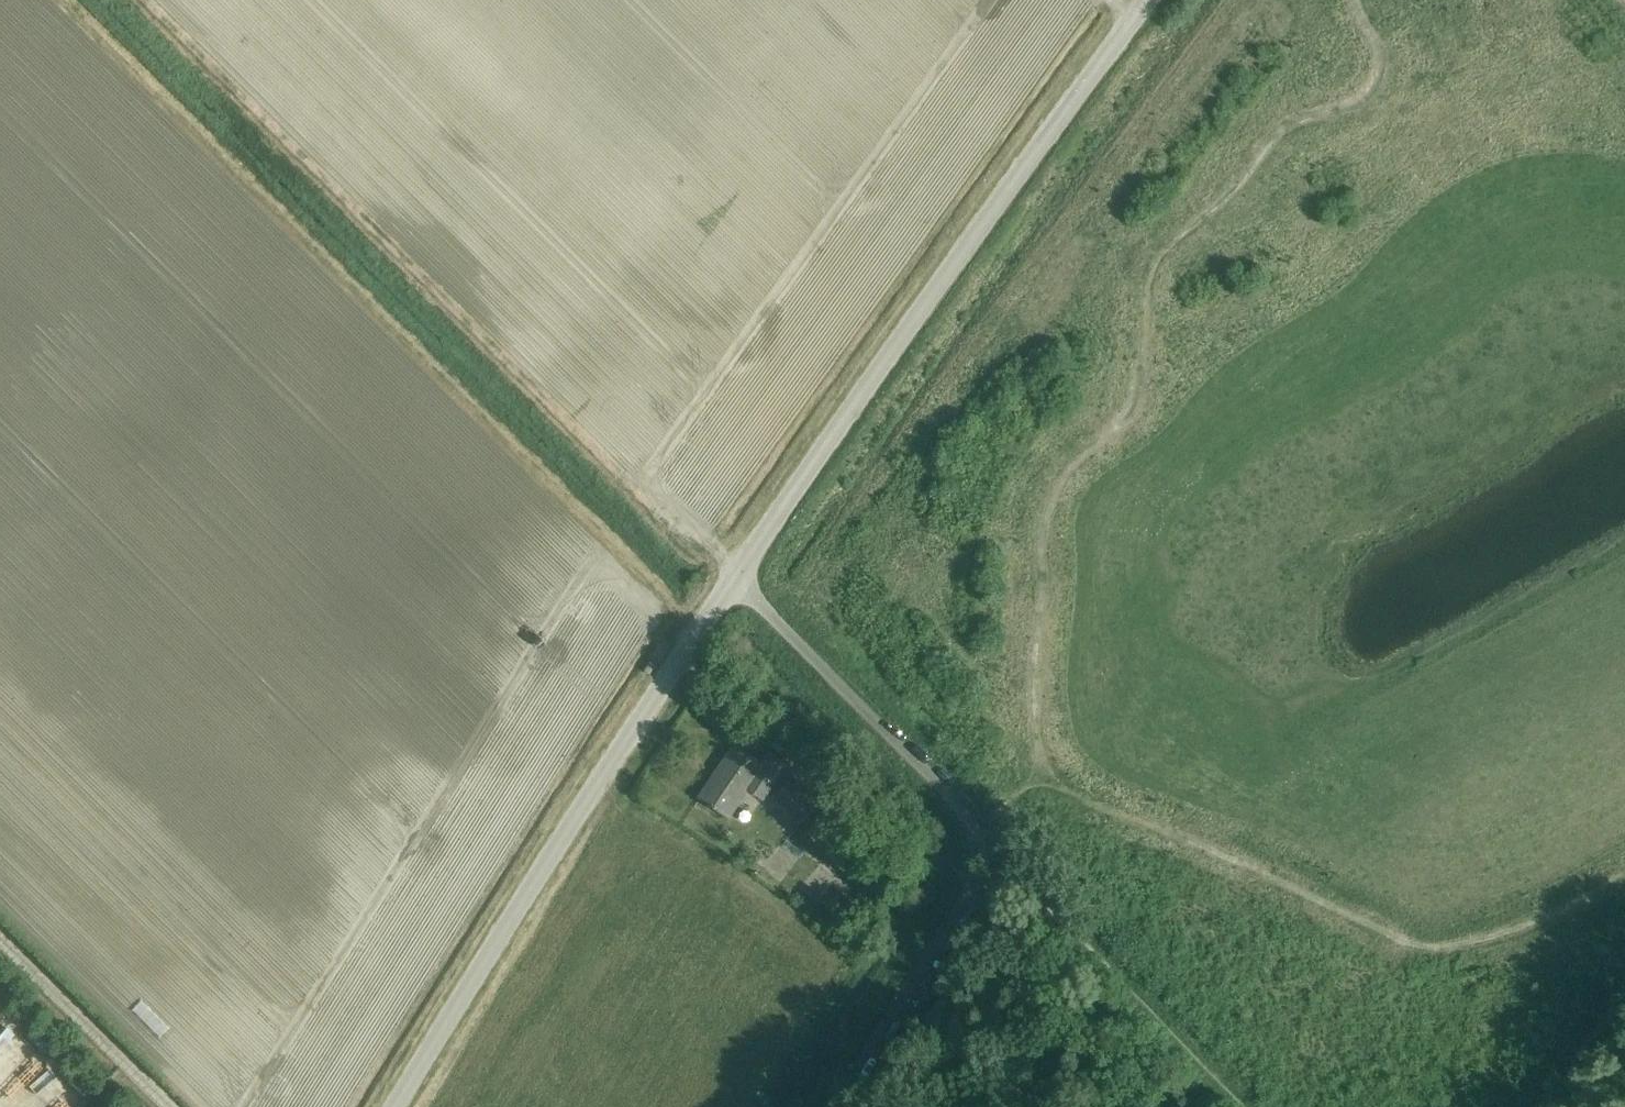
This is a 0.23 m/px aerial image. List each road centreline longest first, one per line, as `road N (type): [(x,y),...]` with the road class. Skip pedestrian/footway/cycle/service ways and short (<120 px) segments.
road 1 (unclassified): [(734,586),(1051,129),(1152,0)]
road 2 (unclassified): [(833,1106),(968,900),(977,878),(976,832),(965,811),(734,586)]
road 3 (unclassified): [(397,1106),(473,975),(734,586)]

